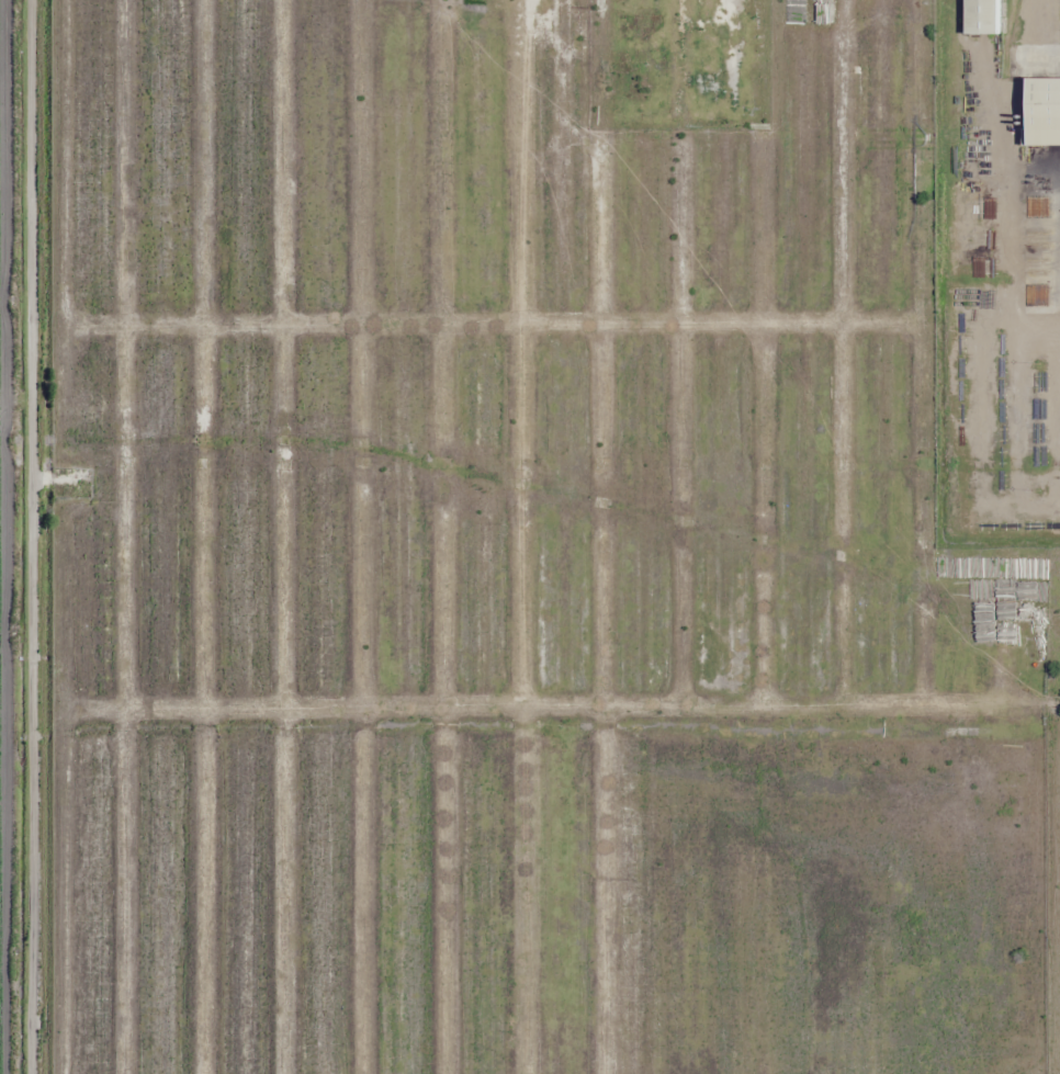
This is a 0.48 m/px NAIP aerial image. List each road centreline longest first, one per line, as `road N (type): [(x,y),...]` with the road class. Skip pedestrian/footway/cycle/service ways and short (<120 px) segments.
road 1 (residential): [(35,1073),(37,0)]

